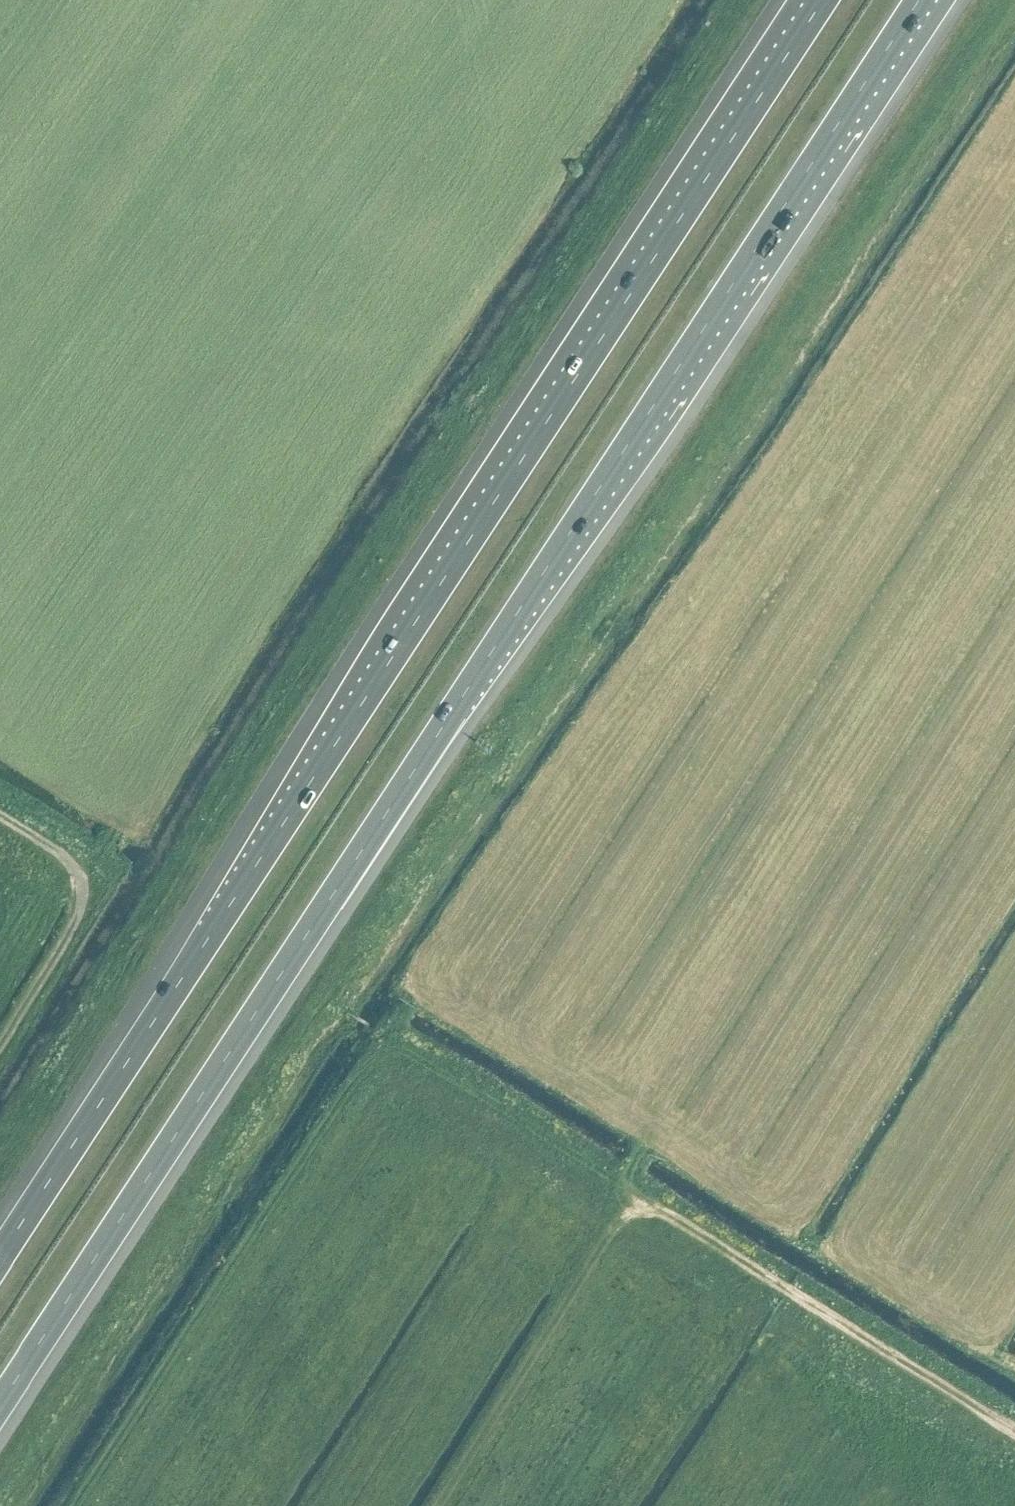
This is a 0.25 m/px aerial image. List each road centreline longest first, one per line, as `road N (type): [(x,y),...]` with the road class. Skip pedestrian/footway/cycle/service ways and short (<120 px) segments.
road 1 (motorway): [(0,1402),(920,0)]
road 2 (motorway): [(822,0),(0,1252)]
road 3 (track): [(390,1048),(1014,1428)]
road 4 (unclassified): [(0,1042),(63,944),(76,901),(73,861),(0,817)]

